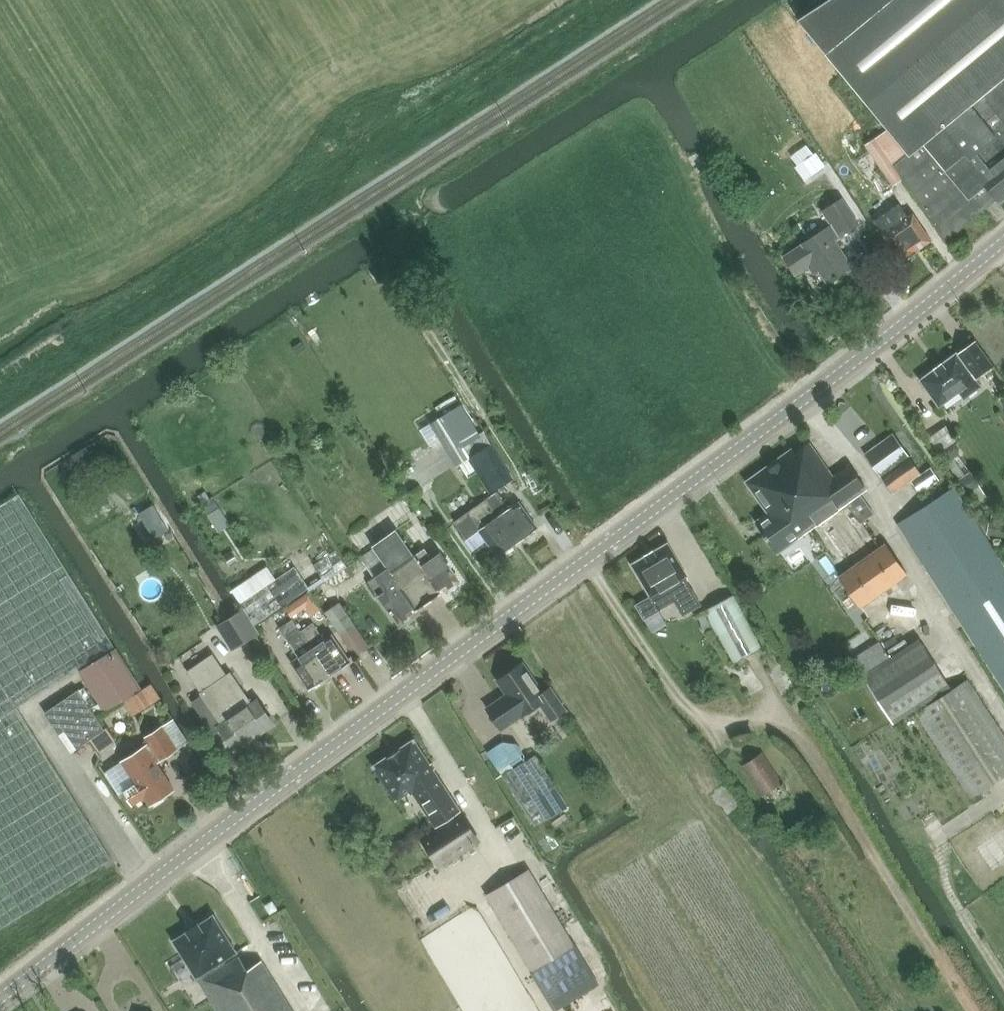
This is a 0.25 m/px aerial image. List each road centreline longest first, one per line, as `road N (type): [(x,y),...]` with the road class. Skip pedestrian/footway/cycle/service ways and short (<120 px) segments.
road 1 (tertiary): [(0,1000),(757,442),(1003,238)]
road 2 (track): [(383,243),(588,563),(704,725),(769,711),(802,739),(971,1010)]

